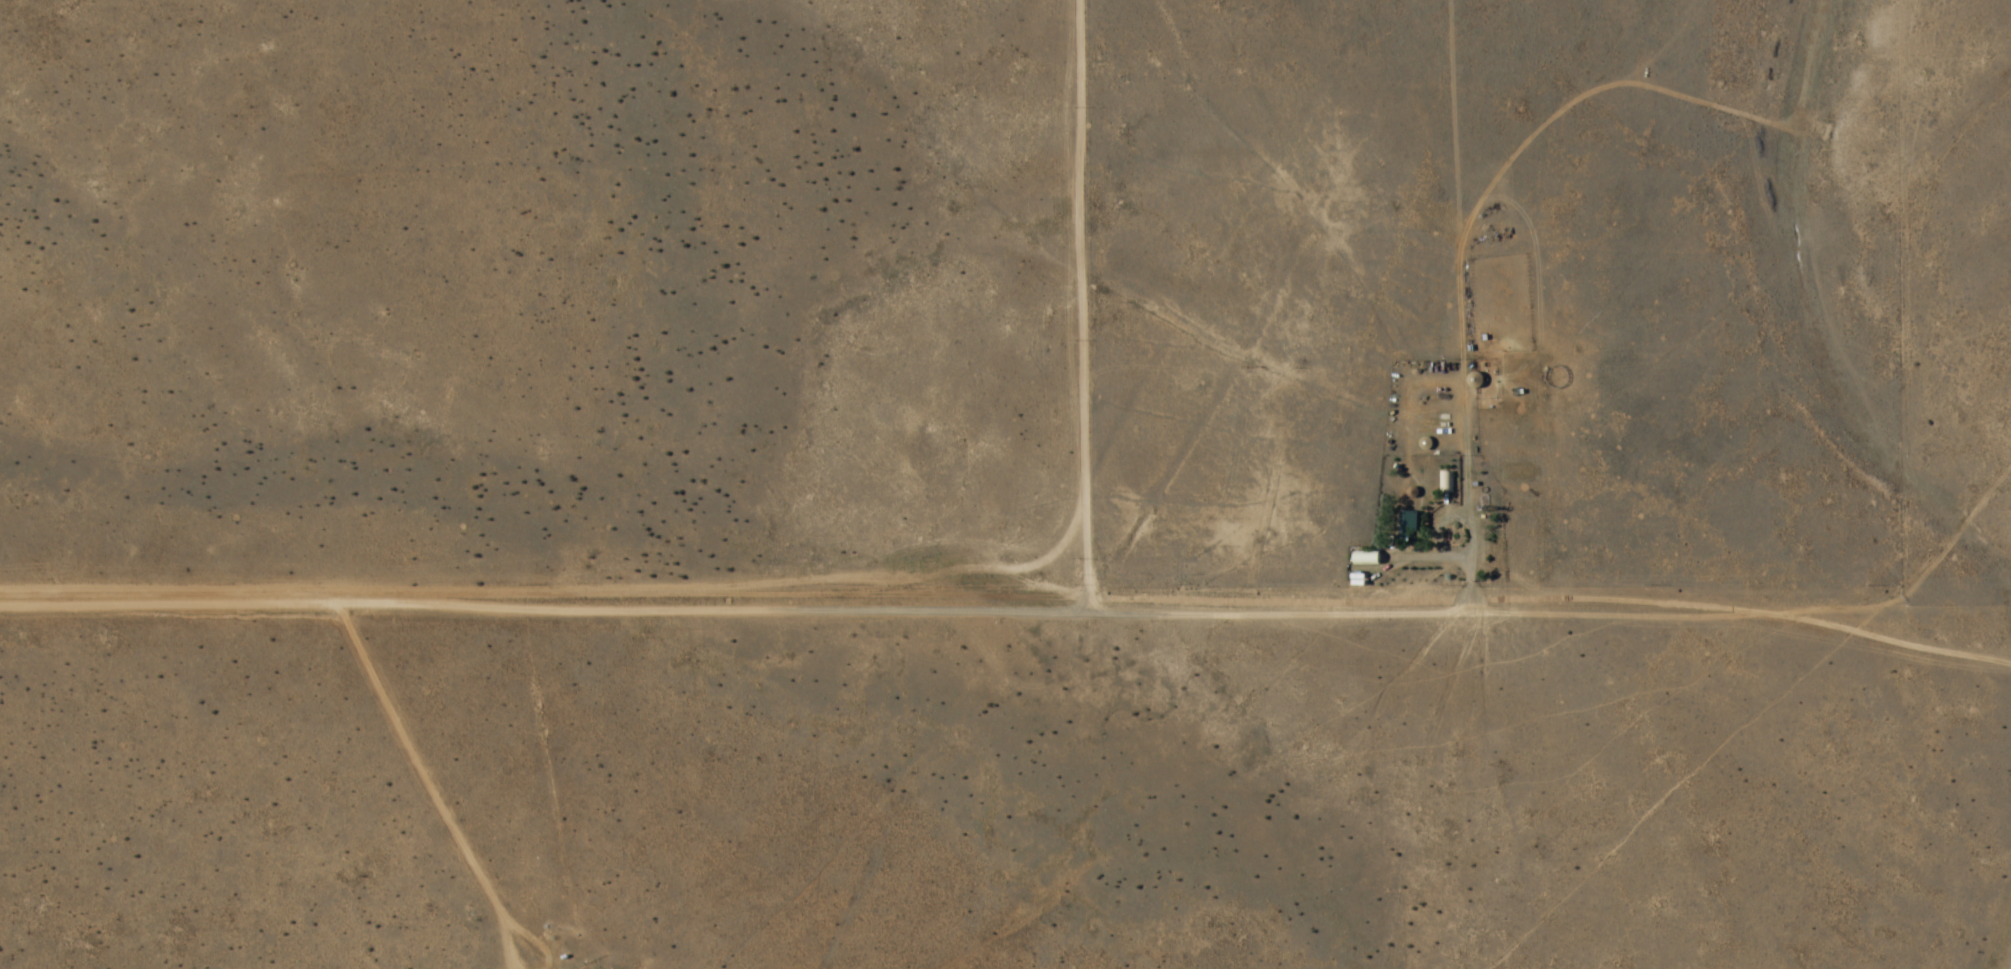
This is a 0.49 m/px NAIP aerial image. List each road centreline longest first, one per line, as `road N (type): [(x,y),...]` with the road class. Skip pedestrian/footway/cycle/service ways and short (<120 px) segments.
road 1 (residential): [(2010,653),(1724,597),(0,602)]

